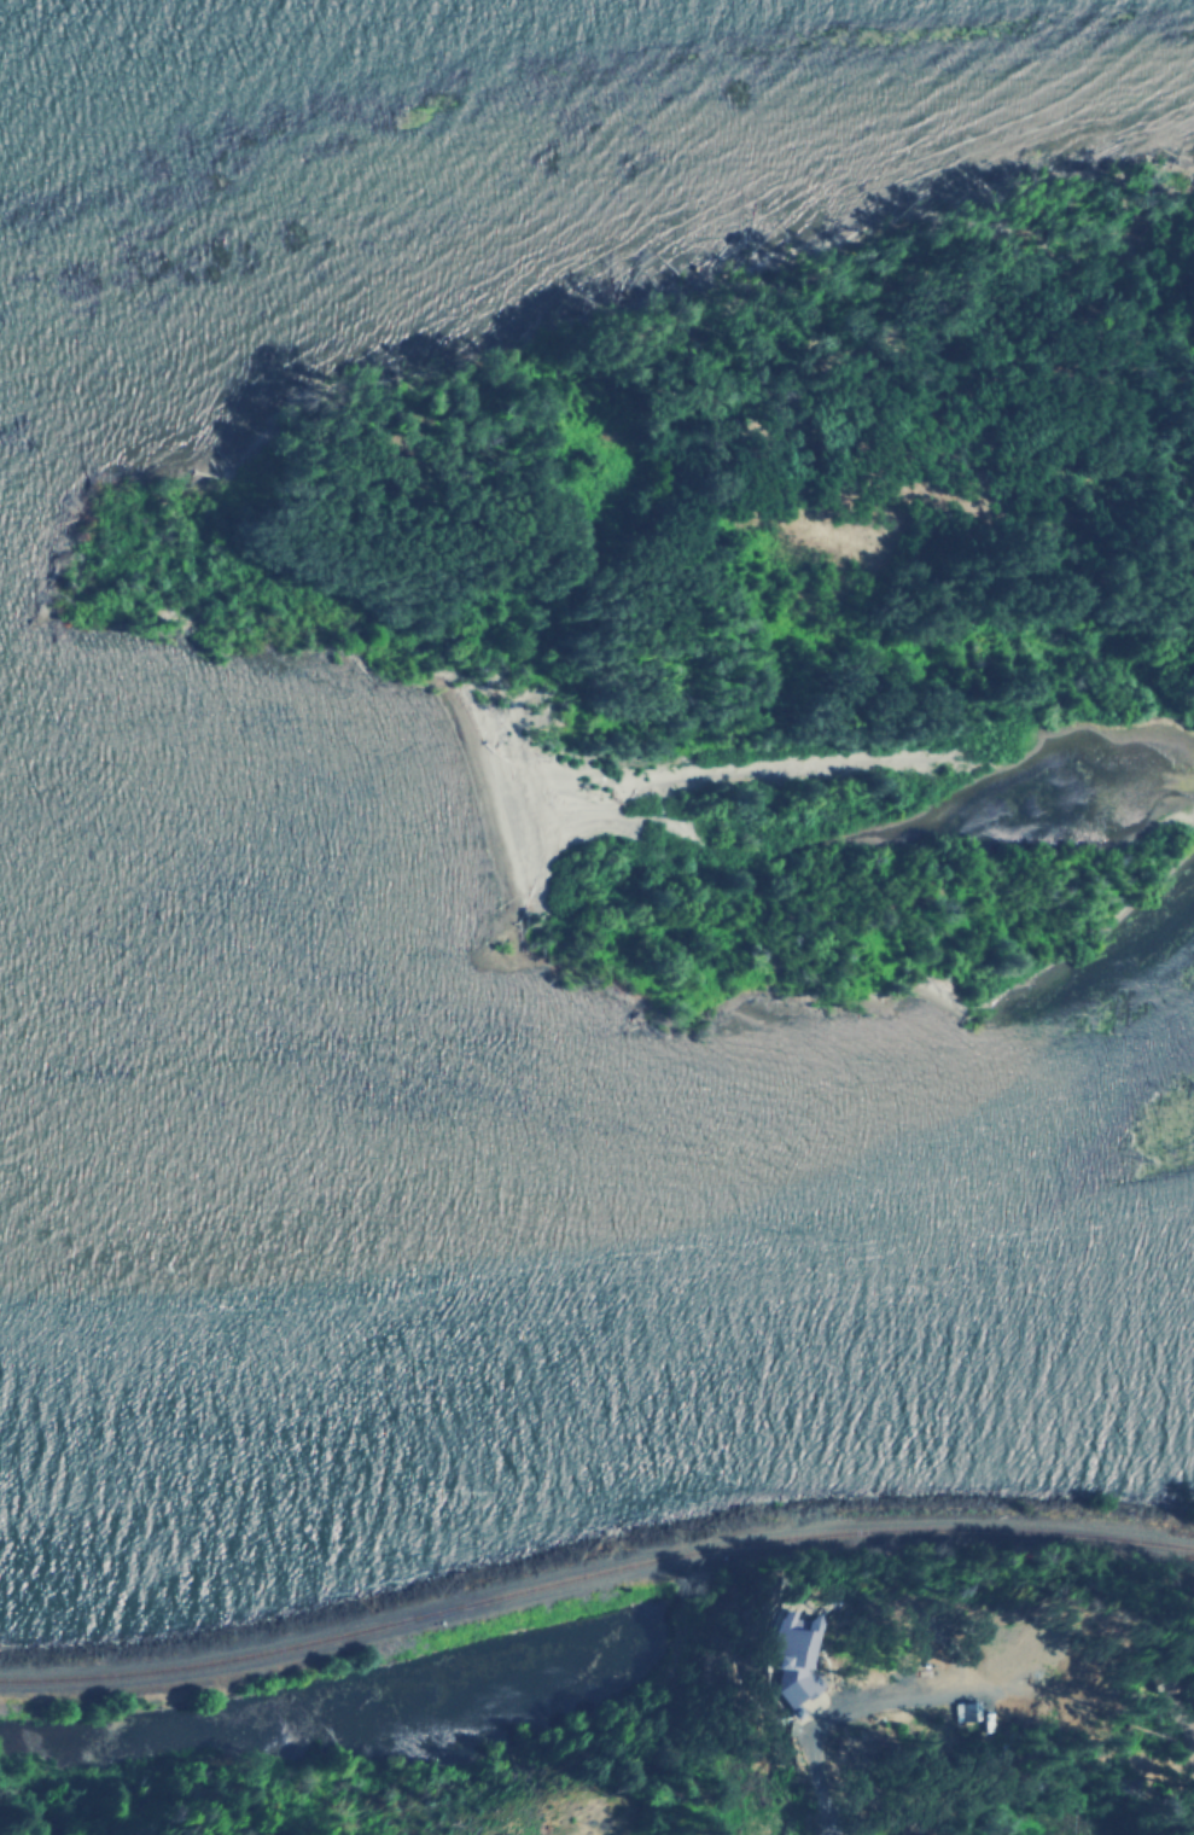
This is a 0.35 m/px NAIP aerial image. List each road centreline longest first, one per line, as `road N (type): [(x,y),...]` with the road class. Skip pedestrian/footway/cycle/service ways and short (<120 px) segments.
road 1 (residential): [(1193,1730),(1050,1688),(988,1685),(863,1700)]

